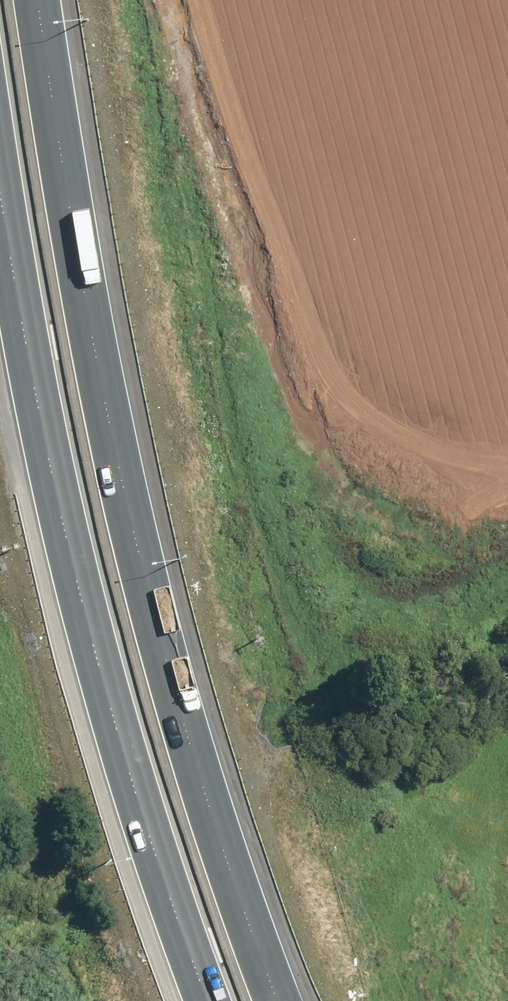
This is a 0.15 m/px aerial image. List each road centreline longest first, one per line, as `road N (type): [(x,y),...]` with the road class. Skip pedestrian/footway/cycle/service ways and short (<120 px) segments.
road 1 (motorway): [(31,0),(113,449),(169,677),(275,1000)]
road 2 (motorway): [(200,1000),(101,698),(37,447),(0,255)]

